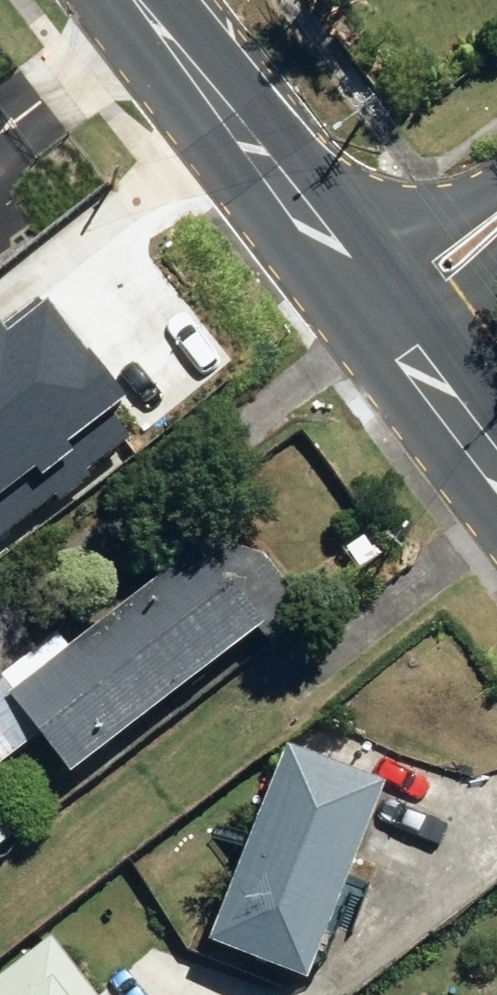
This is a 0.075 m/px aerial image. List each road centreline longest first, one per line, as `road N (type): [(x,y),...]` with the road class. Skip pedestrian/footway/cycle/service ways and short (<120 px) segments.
road 1 (tertiary): [(132,0),(383,317)]
road 2 (tertiary): [(383,317),(496,466)]
road 3 (residential): [(383,317),(496,224)]

